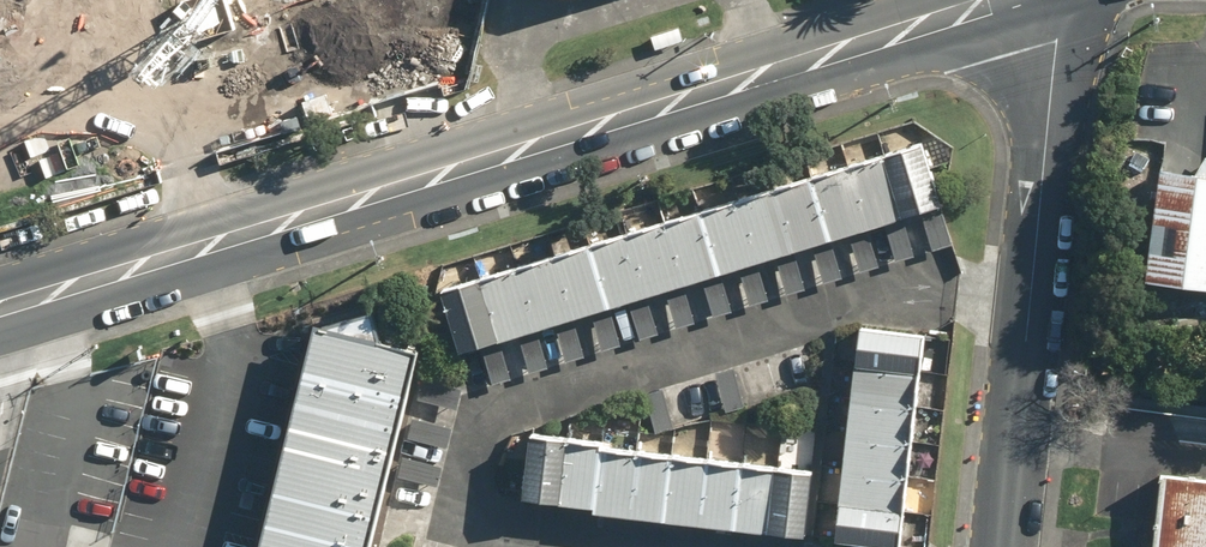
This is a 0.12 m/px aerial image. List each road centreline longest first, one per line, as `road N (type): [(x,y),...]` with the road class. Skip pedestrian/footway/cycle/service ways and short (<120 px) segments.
road 1 (tertiary): [(998,0),(0,310)]
road 2 (tertiary): [(1004,546),(1056,44),(1052,0)]

